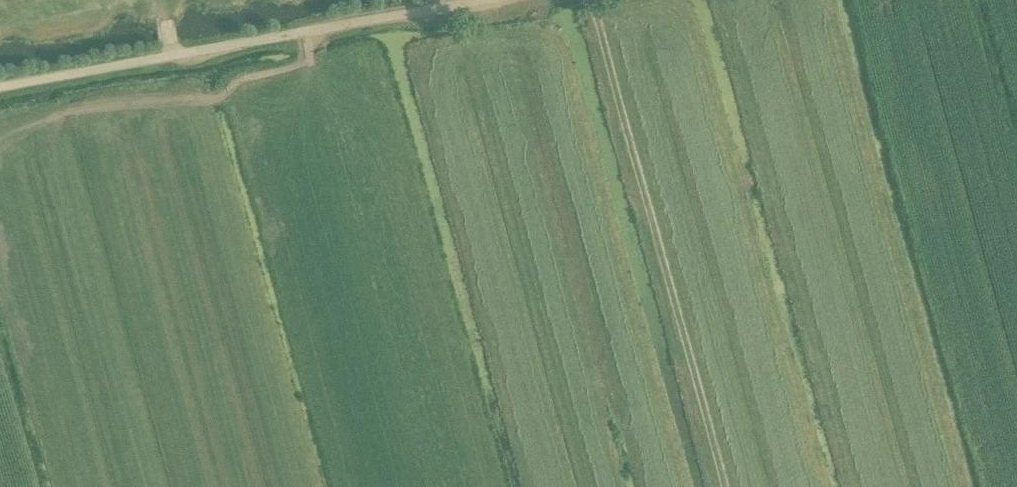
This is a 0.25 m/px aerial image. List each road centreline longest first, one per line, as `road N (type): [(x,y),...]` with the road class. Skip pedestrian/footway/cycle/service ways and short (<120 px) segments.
road 1 (track): [(591,0),(726,486)]

